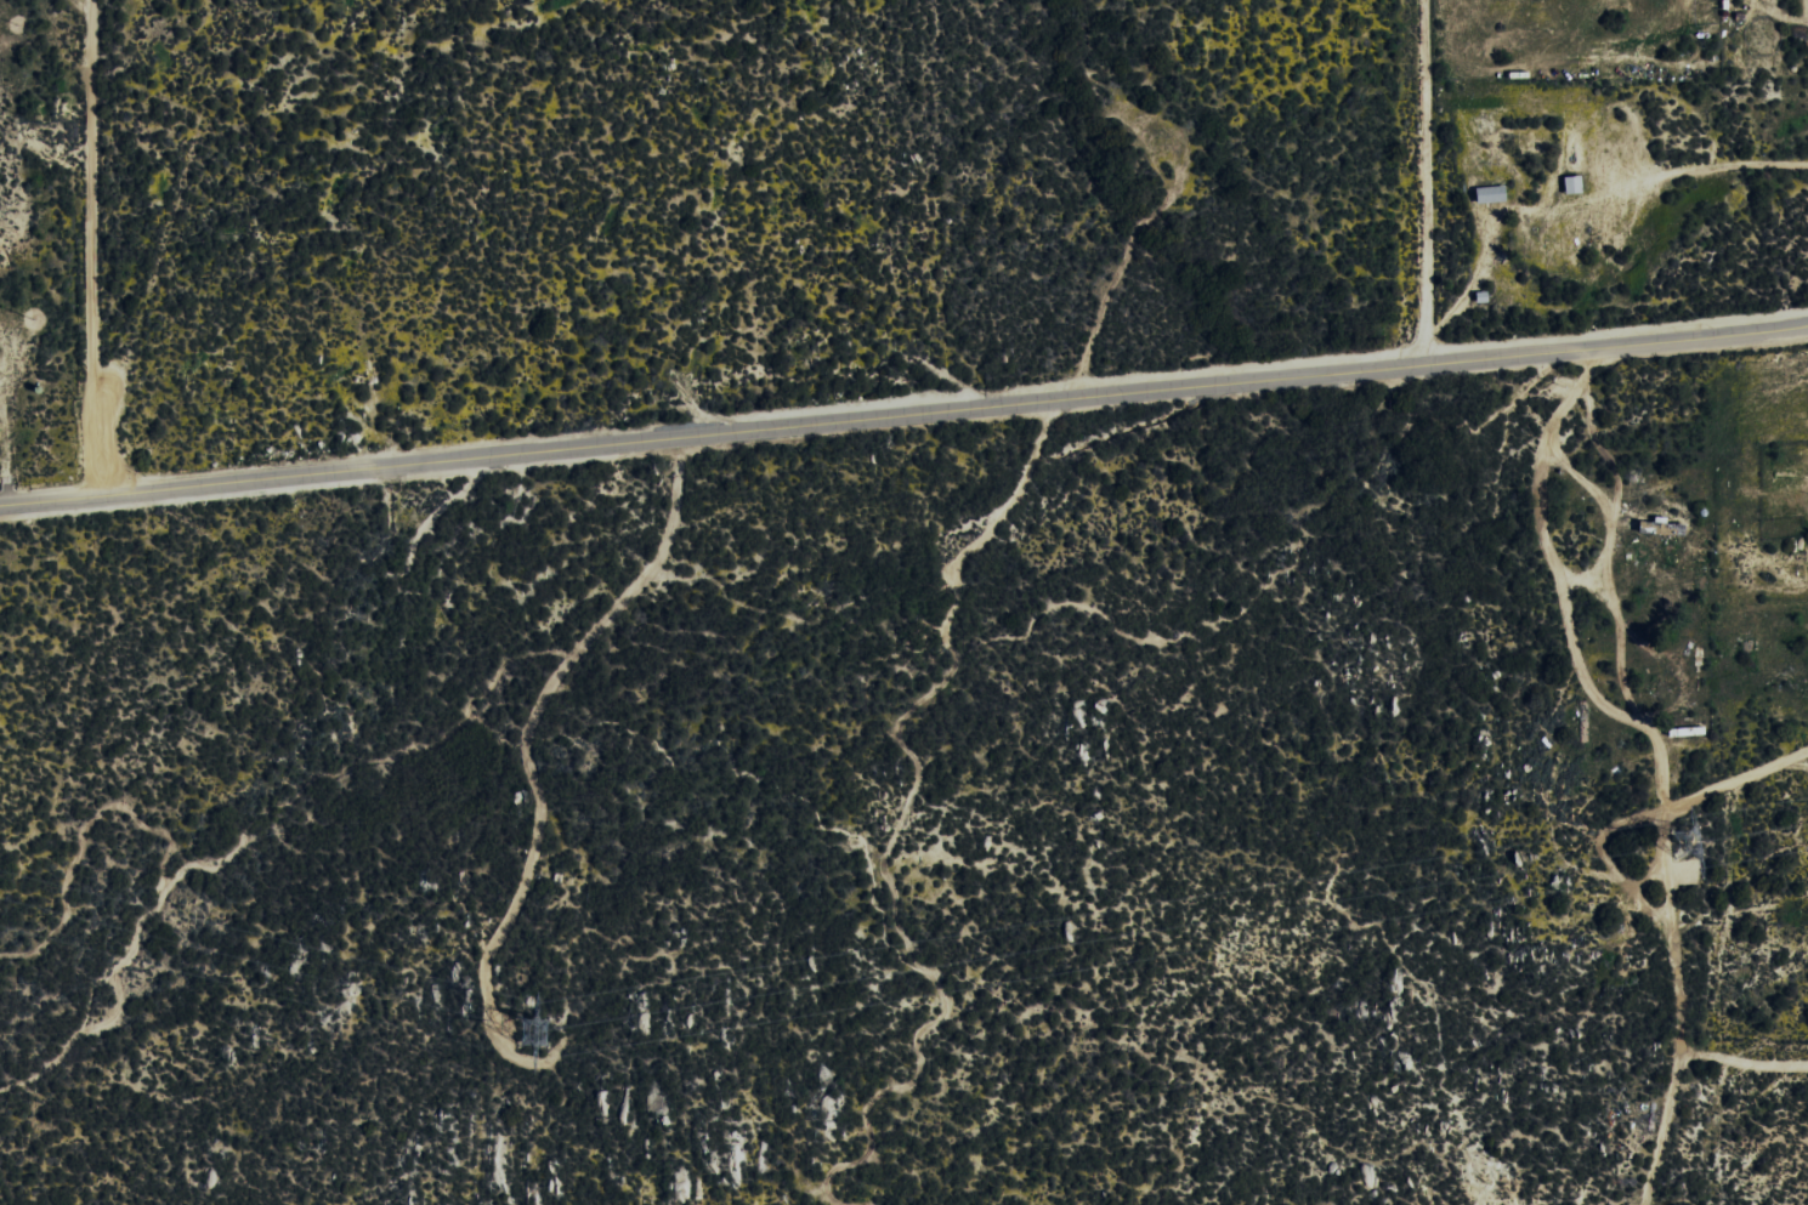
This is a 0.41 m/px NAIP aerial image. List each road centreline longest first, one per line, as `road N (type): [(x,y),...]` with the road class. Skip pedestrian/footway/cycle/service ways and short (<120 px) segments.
road 1 (tertiary): [(0,506),(1807,331)]

